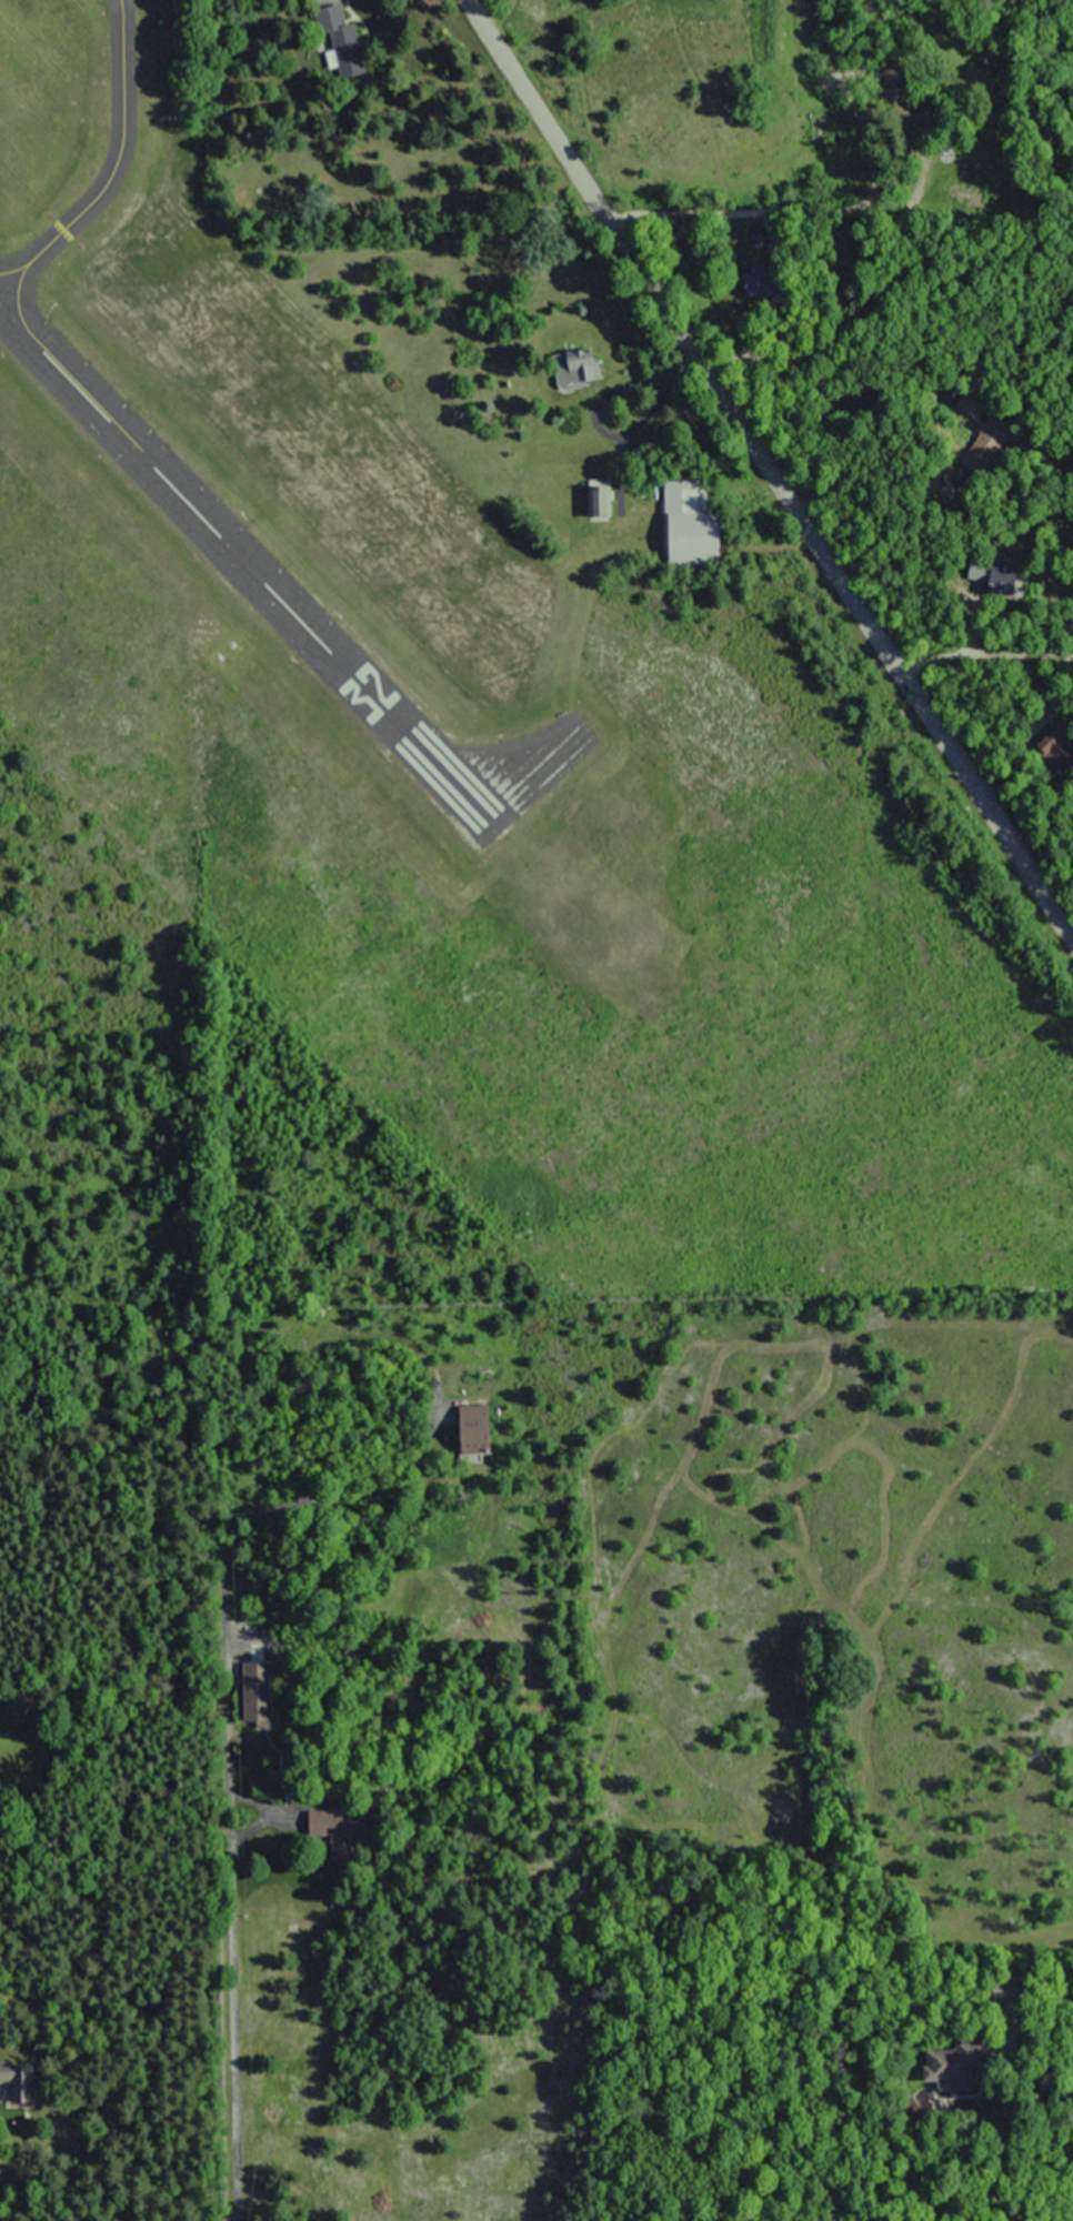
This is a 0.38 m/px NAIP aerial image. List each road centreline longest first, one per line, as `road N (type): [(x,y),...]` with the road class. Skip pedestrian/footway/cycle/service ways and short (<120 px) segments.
road 1 (residential): [(1072,937),(468,0)]

